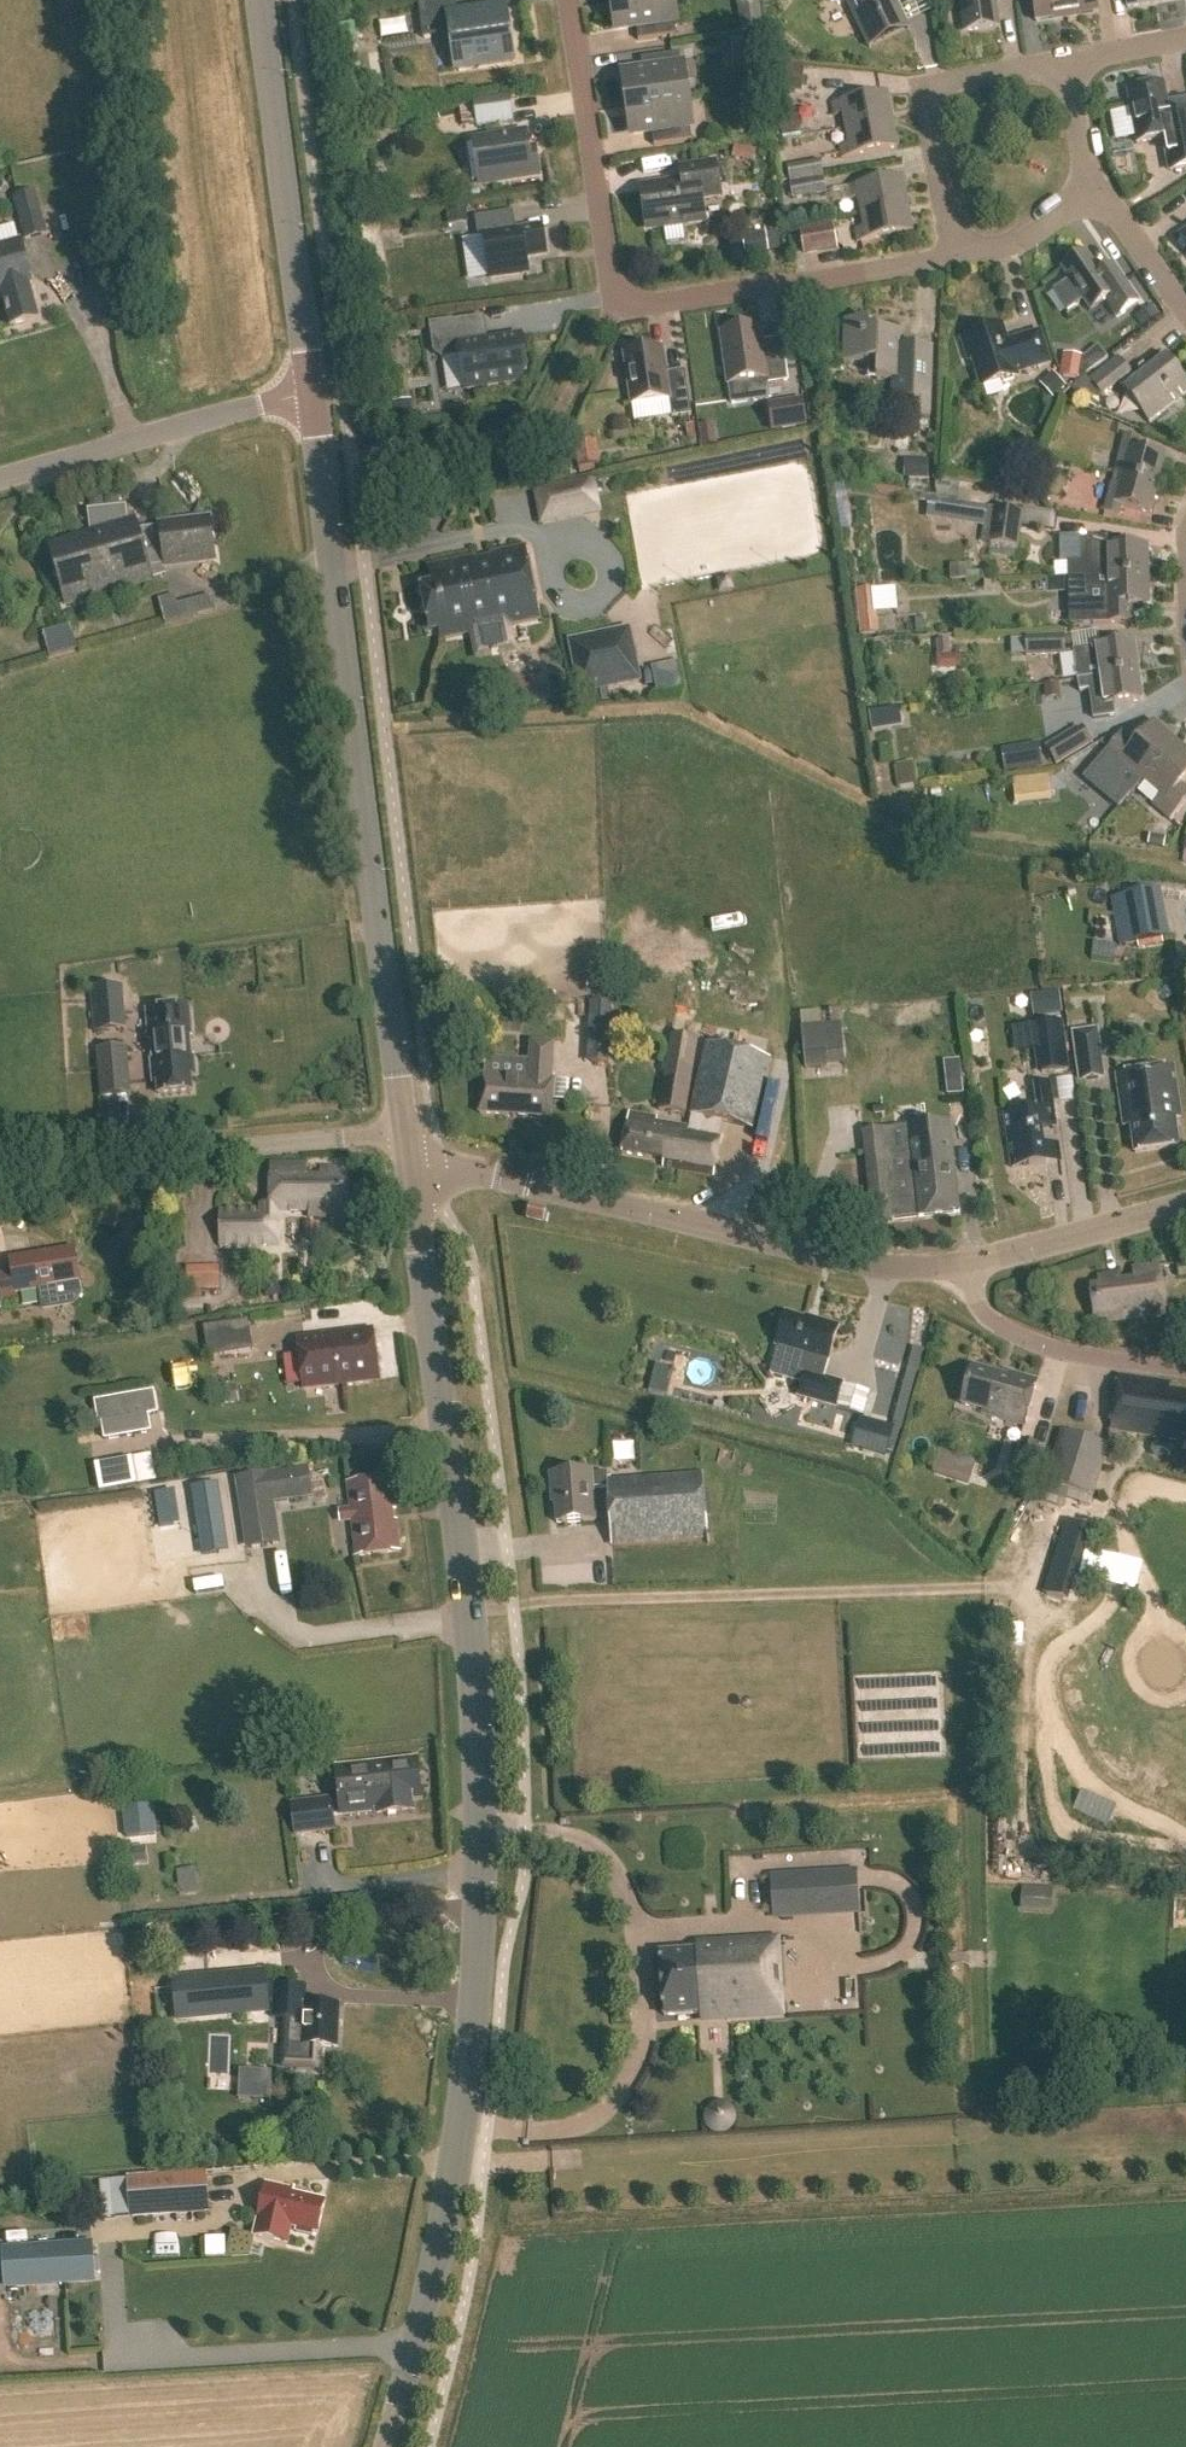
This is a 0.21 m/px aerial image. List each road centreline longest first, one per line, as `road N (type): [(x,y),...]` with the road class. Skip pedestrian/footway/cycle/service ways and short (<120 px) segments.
road 1 (tertiary): [(387,2446),(447,2217),(472,2023),(481,1817),(461,1567),(409,1150)]
road 2 (tertiary): [(409,1150),(310,391)]
road 3 (residential): [(954,253),(840,276),(651,303),(631,299),(607,260),(571,0)]
road 4 (tertiary): [(438,1165),(872,1265),(970,1261)]
road 5 (residential): [(409,1150),(374,1136),(0,1171)]
road 6 (tertiary): [(310,391),(260,0)]
road 7 (unclassified): [(0,477),(310,391)]
road 8 (residential): [(954,253),(930,103),(959,82),(1068,60)]
road 9 (residential): [(1185,1369),(1041,1343),(999,1325),(976,1301),(970,1261)]
road 10 (tertiary): [(970,1261),(1185,1204)]
road 11 (residential): [(1185,315),(1116,211),(1083,183)]
road 12 (residential): [(954,253),(1008,240),(1067,207),(1083,183)]
road 13 (residential): [(1083,183),(1068,60)]

